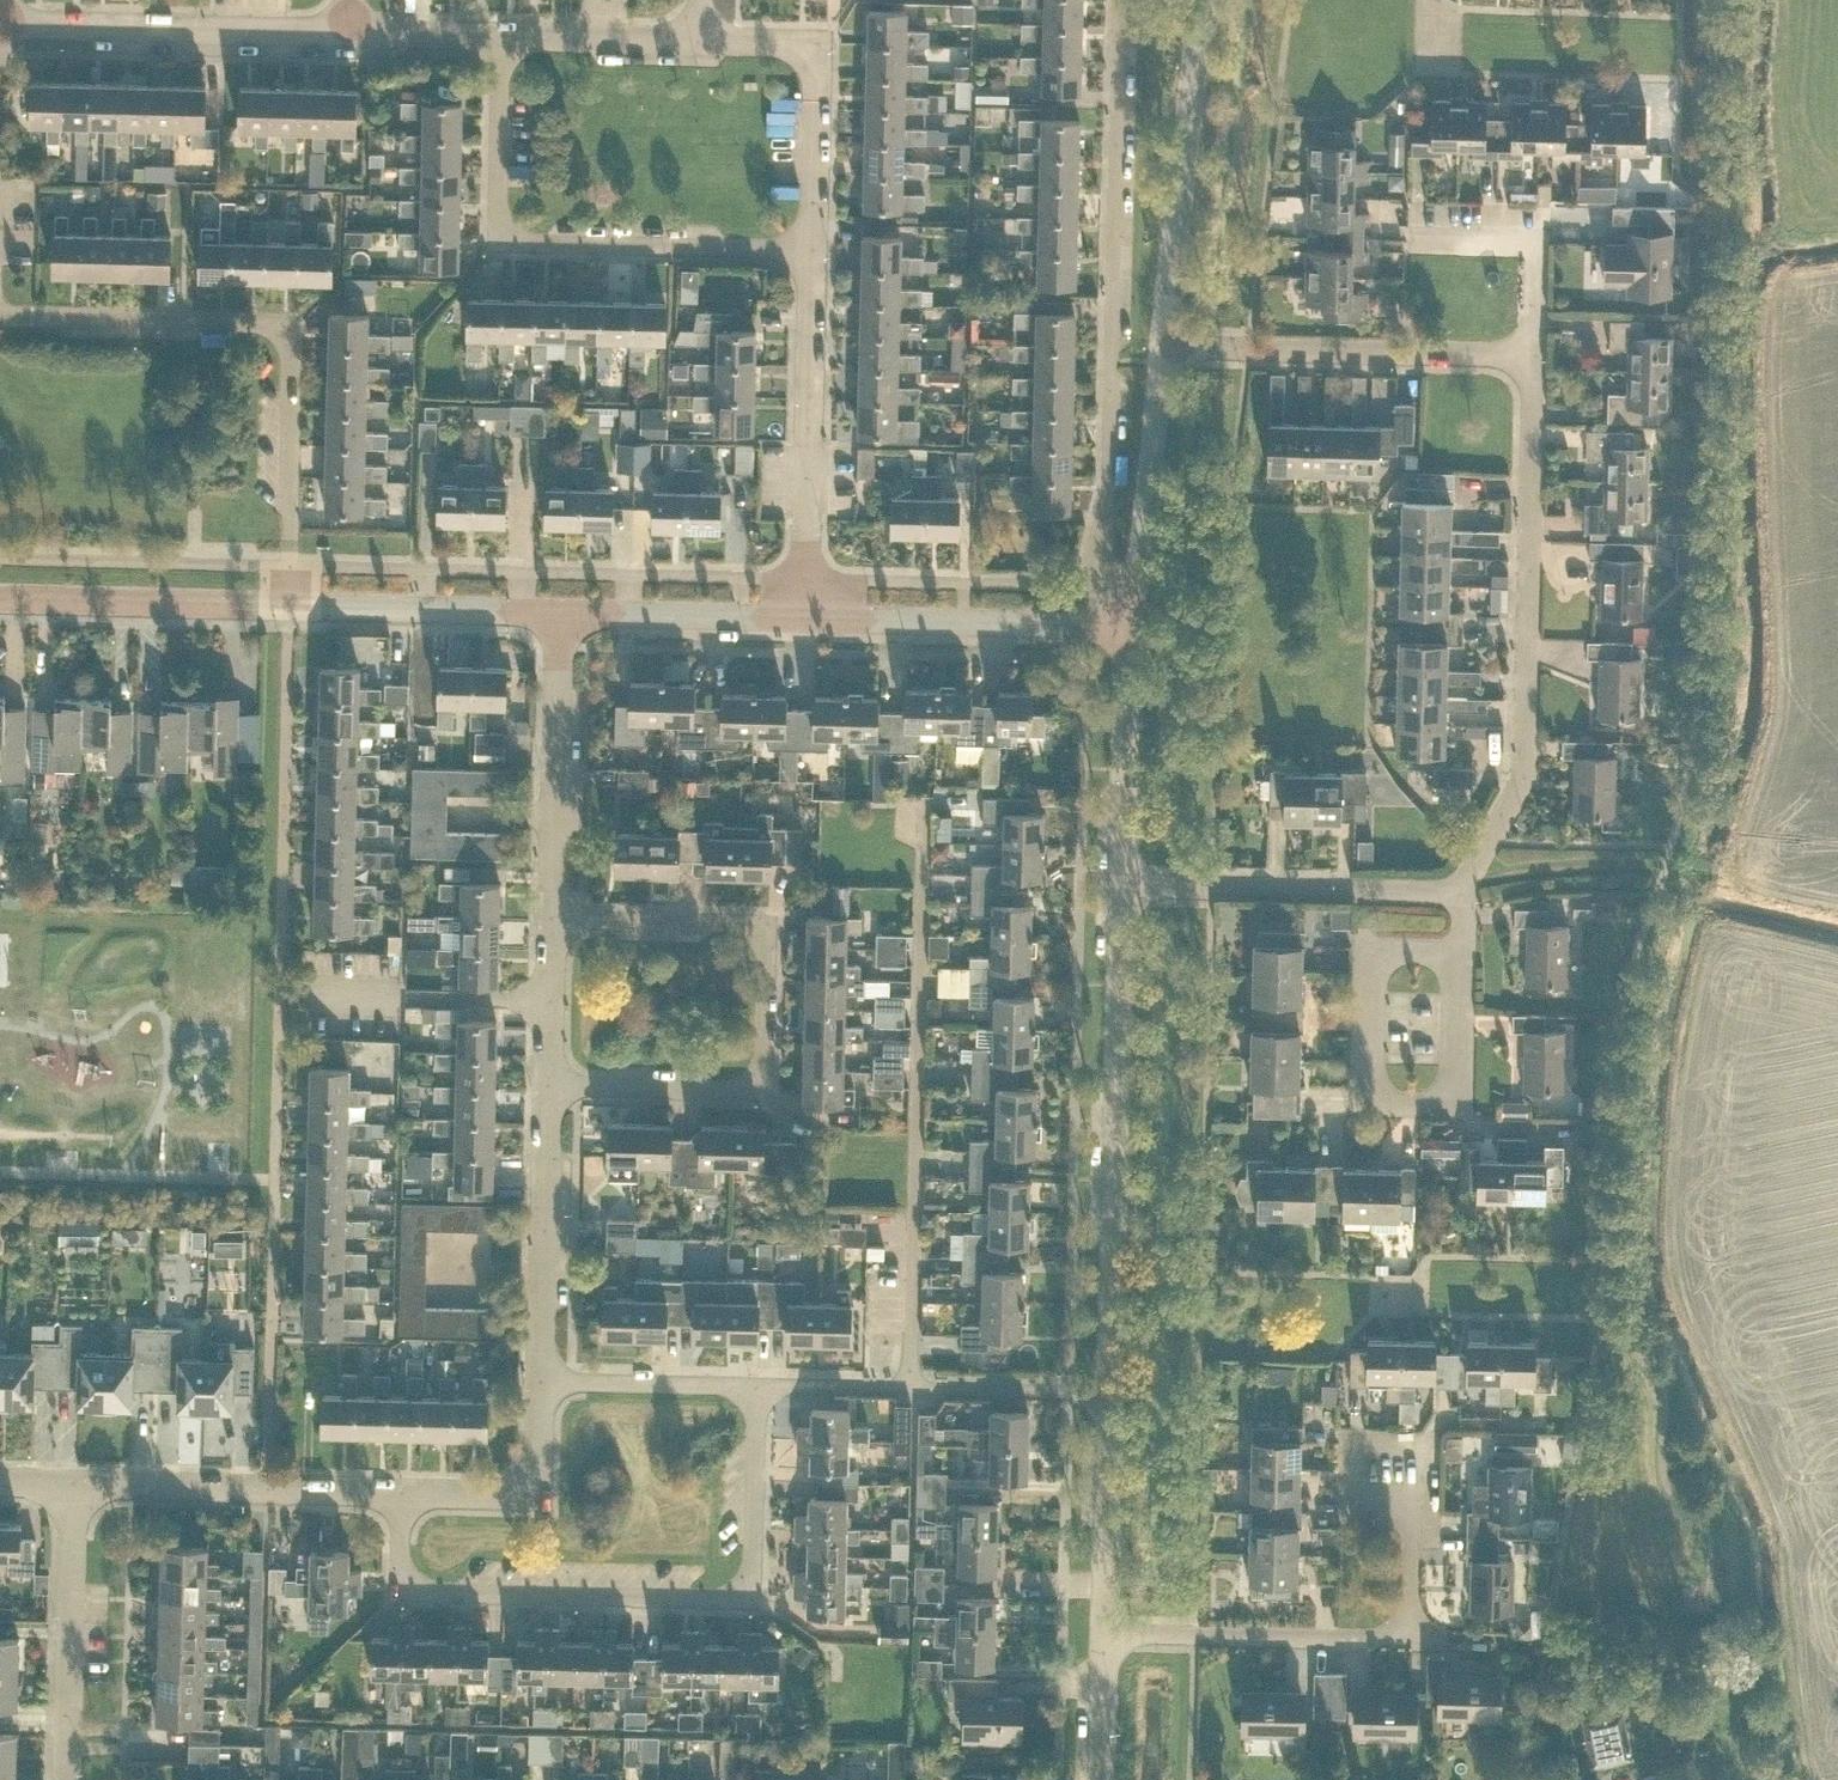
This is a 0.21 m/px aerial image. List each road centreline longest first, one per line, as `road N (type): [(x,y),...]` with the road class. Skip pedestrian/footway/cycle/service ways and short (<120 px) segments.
road 1 (residential): [(402,1491),(400,1587),(748,1594),(752,1385)]
road 2 (residential): [(1121,0),(1108,494),(1097,585),(1132,600)]
road 3 (residential): [(547,1084),(764,1089),(767,924),(551,919)]
road 4 (residential): [(289,605),(291,323),(0,315)]
road 5 (residential): [(1459,894),(1523,777),(1534,354)]
road 6 (residential): [(811,248),(497,240),(502,43)]
road 7 (residential): [(1109,1392),(1121,886)]
road 8 (residential): [(1534,354),(1163,347)]
road 9 (residential): [(802,618),(811,248)]
road 10 (residential): [(752,1385),(1109,1392)]
road 11 (residential): [(350,39),(1,30)]
road 12 (tertiary): [(1163,347),(1201,0)]
road 13 (residential): [(1121,886),(1459,894)]
road 14 (residential): [(402,1491),(72,1483)]
road 15 (tertiary): [(1129,626),(802,618)]
road 16 (residential): [(1457,953),(1369,951),(1367,1103),(1454,1103)]
road 17 (residential): [(811,248),(817,52),(697,48)]
road 18 (residential): [(558,612),(551,919)]
road 19 (residential): [(1103,1633),(1408,1640)]
road 20 (residential): [(67,1779),(72,1483)]
road 21 (residential): [(547,1084),(543,1380)]
road 22 (tertiary): [(289,605),(0,597)]
road 23 (tertiary): [(558,612),(289,605)]
road 24 (track): [(1469,879),(1612,865),(1736,875)]
road 25 (residential): [(1121,886),(1129,626)]
road 26 (tertiary): [(1132,600),(1163,347)]
road 27 (residential): [(543,1380),(540,1494),(402,1491)]
road 28 (tertiary): [(802,618),(558,612)]
road 29 (residential): [(1103,1633),(1109,1392)]
road 30 (residential): [(1534,354),(1535,242),(1413,240)]
road 31 (residential): [(543,1380),(752,1385)]
road 32 (residential): [(1411,1443),(1408,1640)]
road 33 (residential): [(697,48),(502,43)]
road 34 (residential): [(551,919),(547,1084)]
road 35 (residential): [(502,43),(350,39)]
road 36 (residential): [(1454,1103),(1457,953)]
road 37 (residential): [(1100,1779),(1103,1633)]

